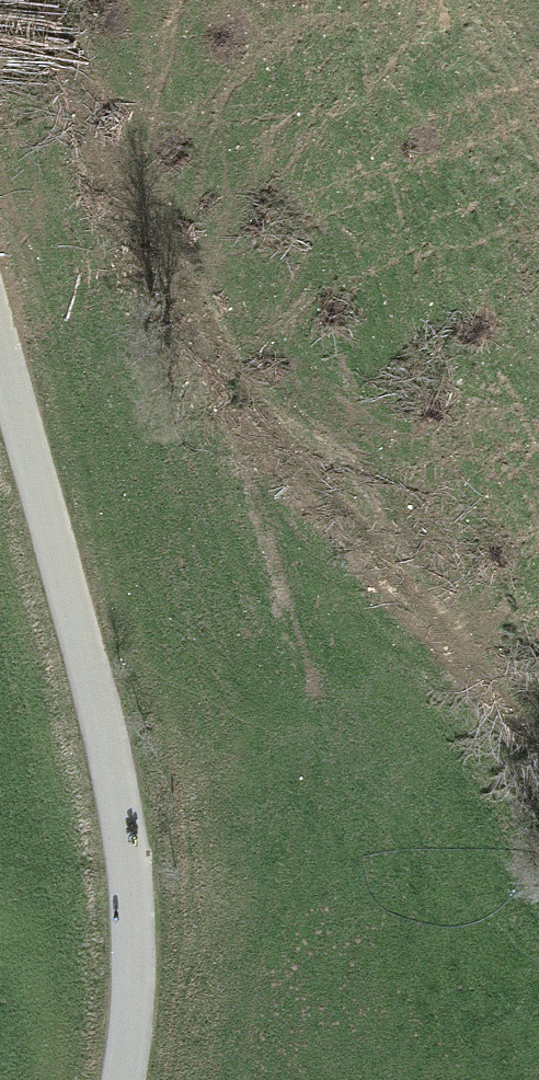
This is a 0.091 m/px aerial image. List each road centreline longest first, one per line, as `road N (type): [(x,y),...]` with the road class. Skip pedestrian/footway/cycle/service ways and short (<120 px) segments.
road 1 (track): [(538,788),(224,397),(166,275),(61,92),(22,0)]
road 2 (tertiary): [(0,375),(100,705),(132,939),(118,1079)]

